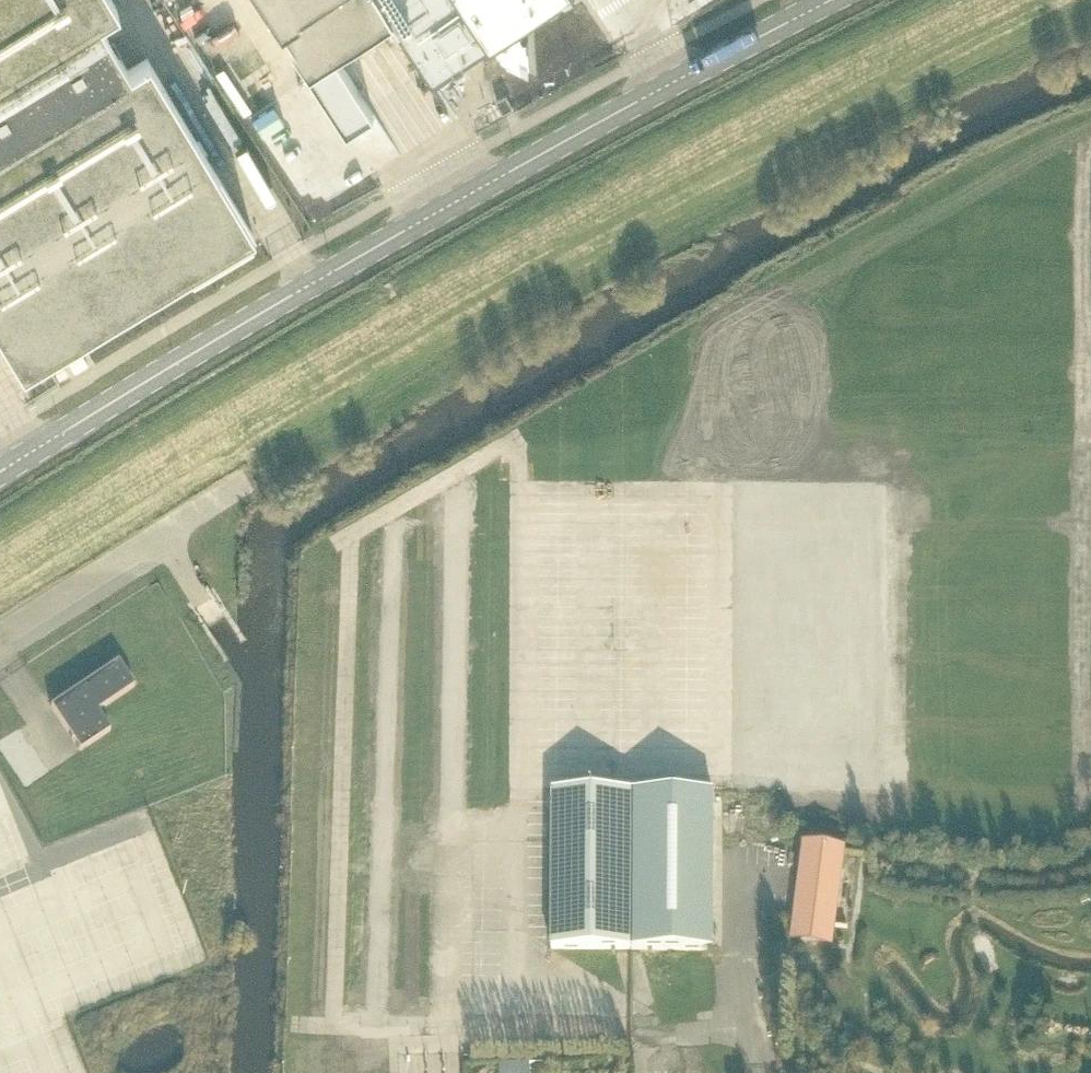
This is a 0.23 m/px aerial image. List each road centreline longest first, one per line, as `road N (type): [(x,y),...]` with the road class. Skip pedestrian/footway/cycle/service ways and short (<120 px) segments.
road 1 (secondary): [(0,472),(470,192),(832,0)]

